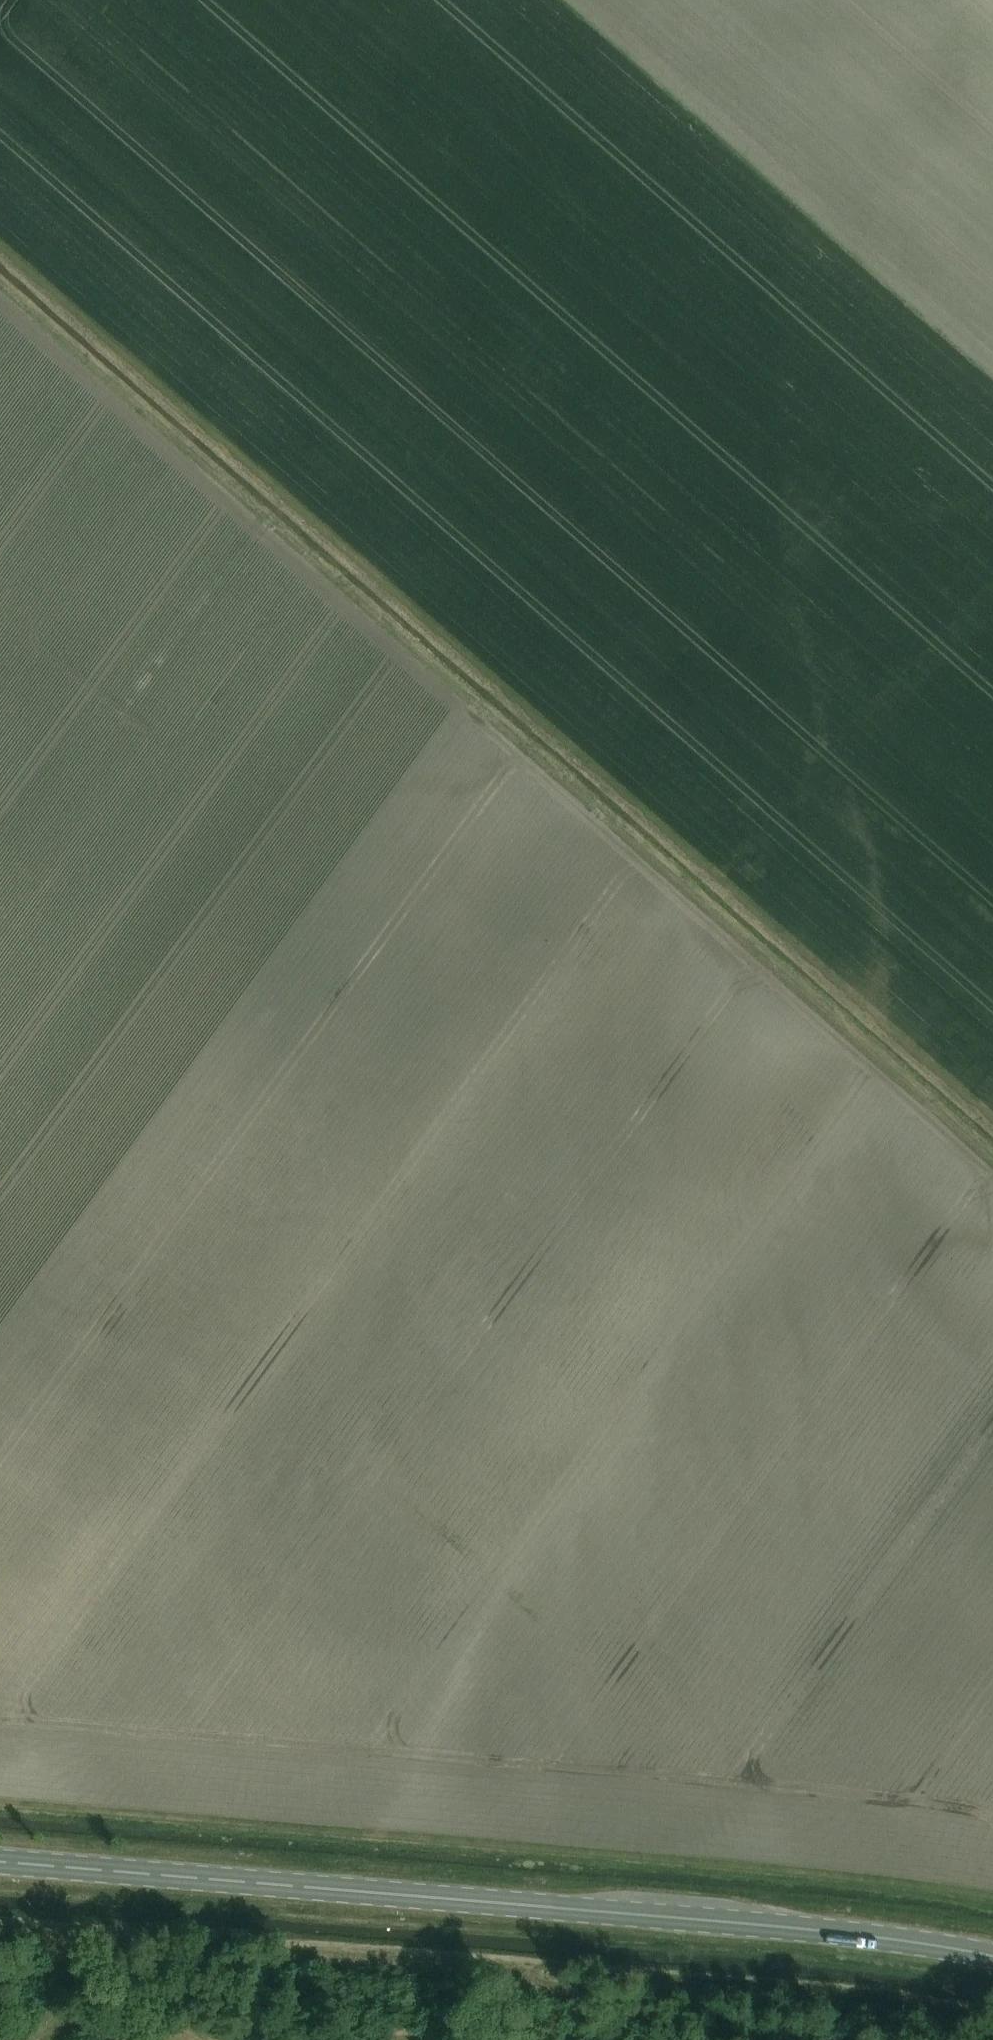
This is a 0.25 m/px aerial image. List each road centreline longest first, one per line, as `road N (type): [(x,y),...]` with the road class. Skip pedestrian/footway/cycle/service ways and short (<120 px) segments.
road 1 (secondary): [(992,1956),(833,1931),(0,1860)]

